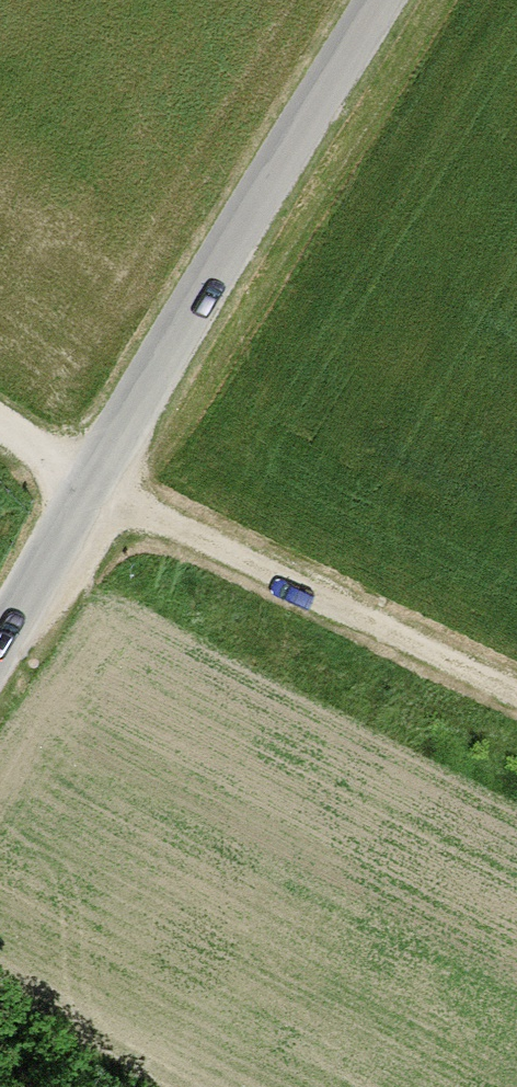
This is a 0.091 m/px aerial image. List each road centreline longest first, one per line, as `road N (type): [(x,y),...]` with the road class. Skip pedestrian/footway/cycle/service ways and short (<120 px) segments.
road 1 (unclassified): [(381,0),(0,637)]
road 2 (track): [(516,693),(88,482),(0,425)]

